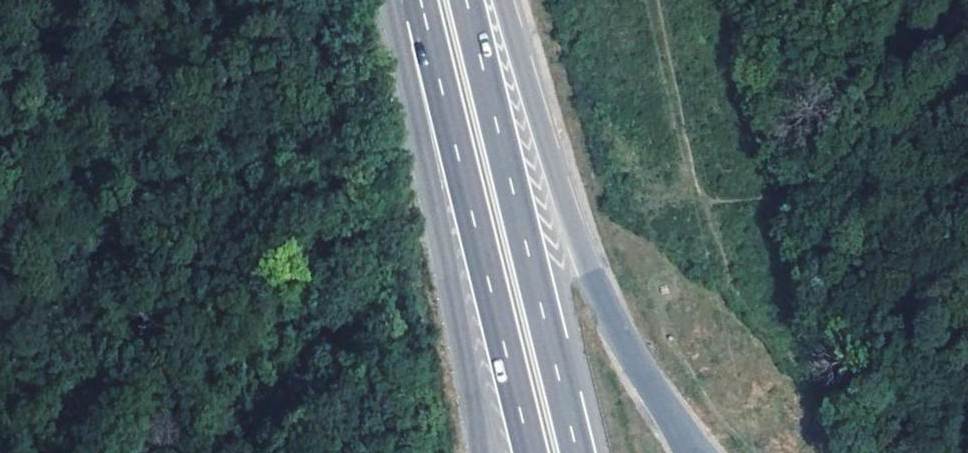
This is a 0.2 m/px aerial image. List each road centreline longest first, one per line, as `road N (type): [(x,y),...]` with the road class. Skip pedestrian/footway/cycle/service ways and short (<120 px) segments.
road 1 (motorway): [(577,452),(467,0)]
road 2 (motorway): [(420,0),(530,452)]
road 3 (motorway): [(400,0),(396,24),(480,452)]
road 4 (track): [(329,452),(302,0)]
road 5 (motorway): [(594,275),(505,0)]

